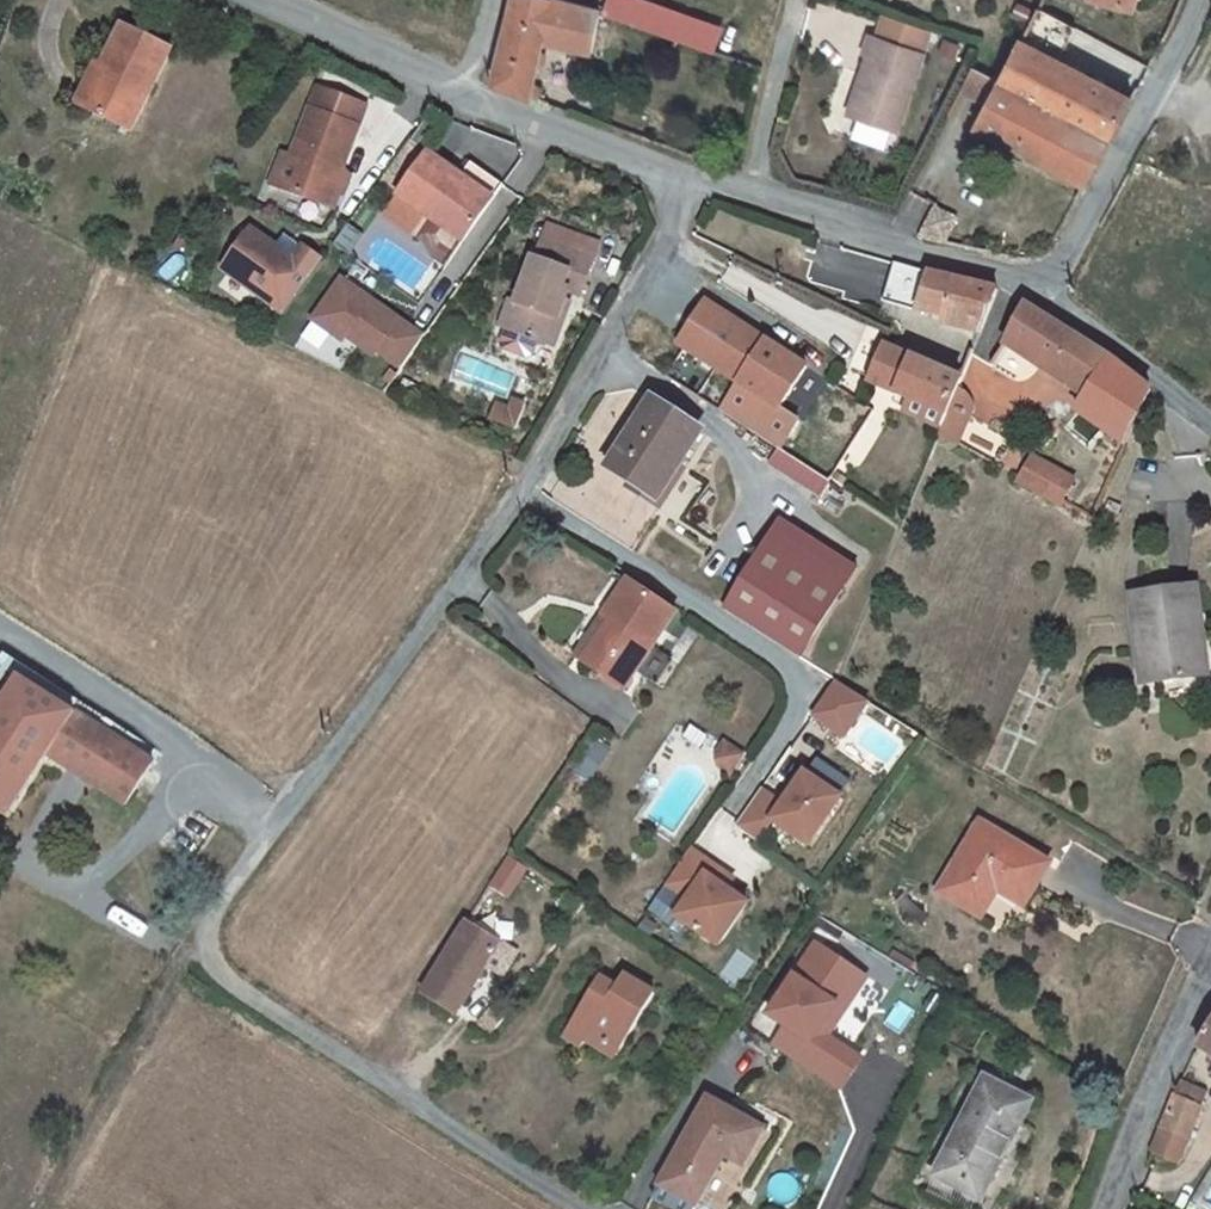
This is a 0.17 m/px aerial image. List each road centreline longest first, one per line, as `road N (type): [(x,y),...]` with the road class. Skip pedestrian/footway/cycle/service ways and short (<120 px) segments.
road 1 (unclassified): [(579,1208),(222,985),(194,945),(462,578),(585,384),(697,186)]
road 2 (unclassified): [(272,0),(430,76),(697,186)]
road 3 (unclassified): [(697,186),(1030,294)]
road 4 (unclassified): [(1030,294),(1084,217),(1196,0)]
road 5 (unclassified): [(1105,1208),(1210,963)]
road 6 (unclassified): [(1210,430),(1030,294)]

